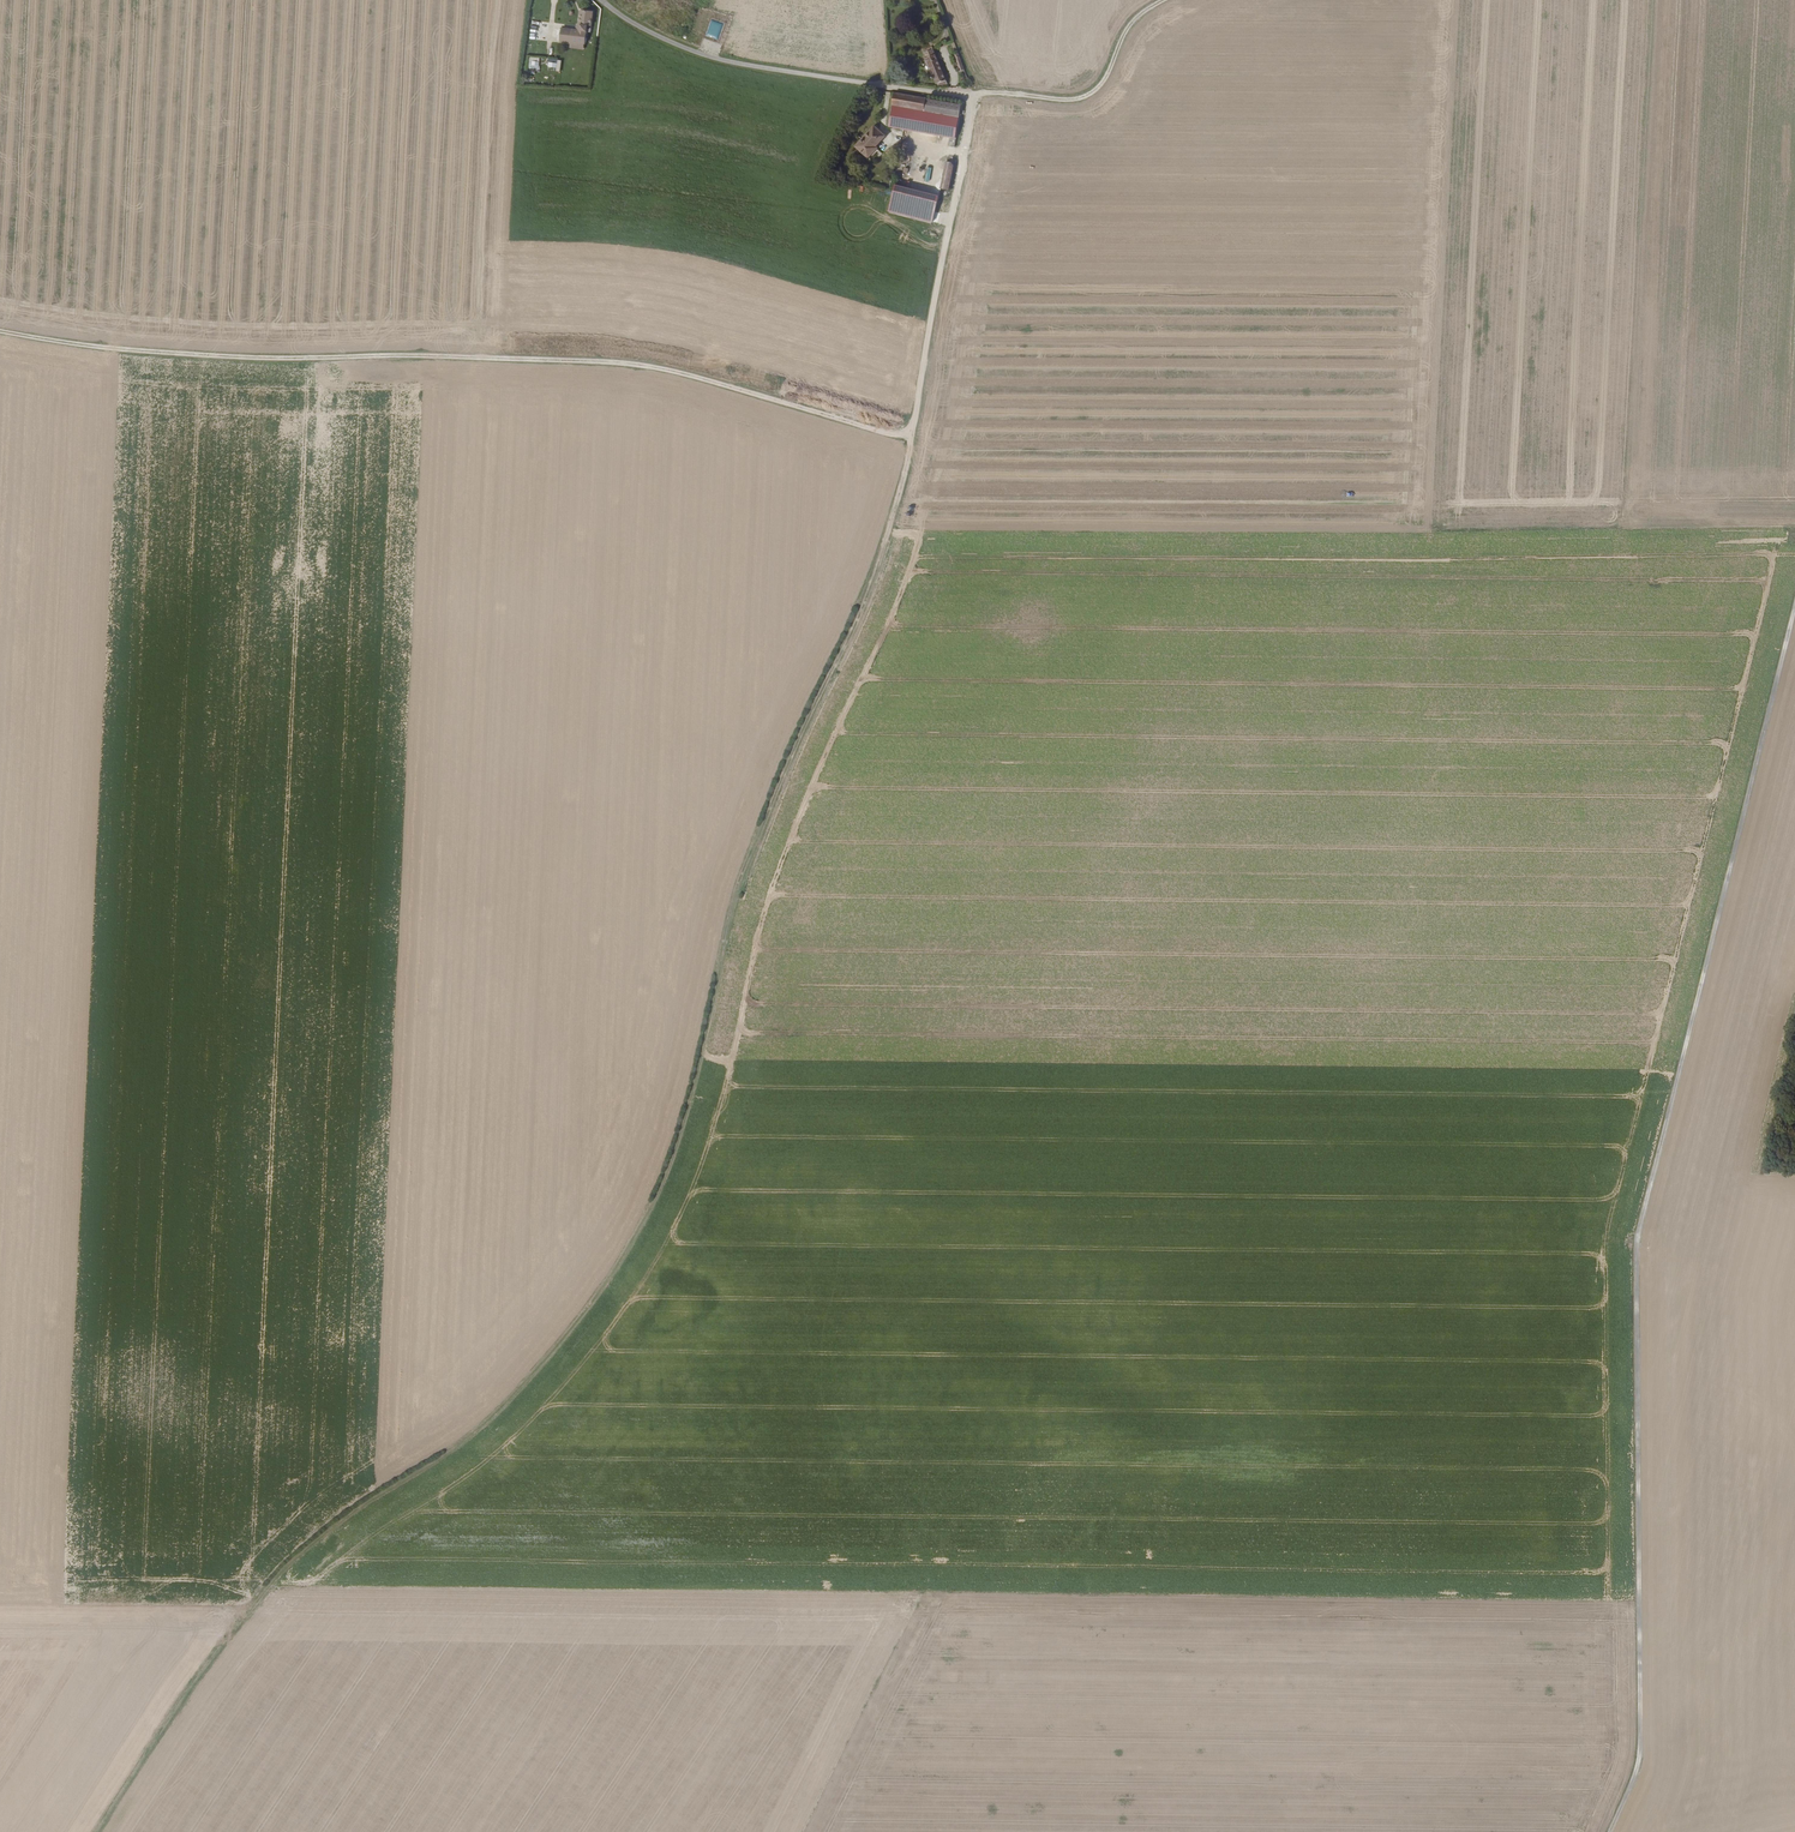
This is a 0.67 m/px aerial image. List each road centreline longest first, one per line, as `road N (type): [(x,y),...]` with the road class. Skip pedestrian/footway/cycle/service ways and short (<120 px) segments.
road 1 (track): [(911,430),(893,522),(765,816),(722,951),(679,1149),(625,1259),(473,1437),(337,1526),(261,1592),(92,1831)]
road 2 (track): [(1163,0),(1126,29),(1089,95),(972,94),(911,430),(899,435),(656,368),(130,352),(0,332)]
road 3 (track): [(1610,1831),(1640,1760),(1637,1242),(1794,608)]
road 4 (unclassified): [(972,94),(711,57),(638,26),(602,0)]

